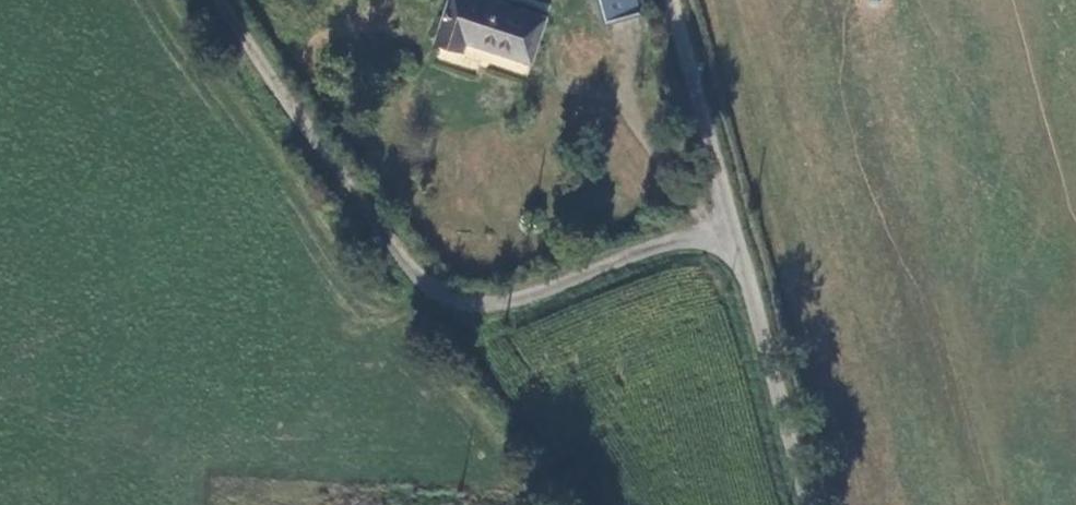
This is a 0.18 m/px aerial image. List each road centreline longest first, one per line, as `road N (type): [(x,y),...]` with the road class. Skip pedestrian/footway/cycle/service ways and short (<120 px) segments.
road 1 (unclassified): [(223,0),(407,264),(456,297),(500,300),(539,290),(673,239),(736,244)]
road 2 (unclassified): [(736,244),(807,504)]
road 3 (unclassified): [(736,244),(671,0)]

